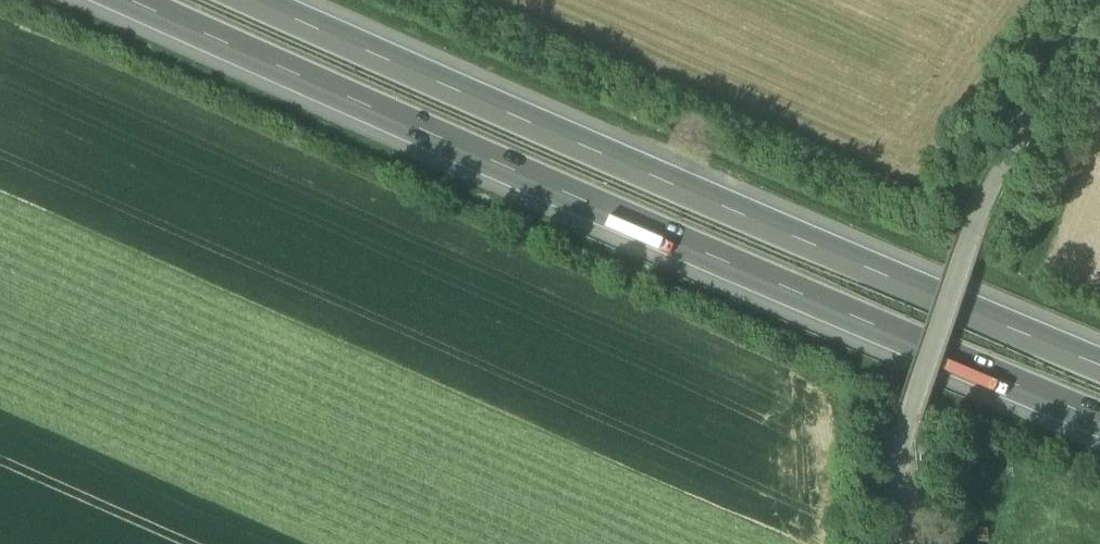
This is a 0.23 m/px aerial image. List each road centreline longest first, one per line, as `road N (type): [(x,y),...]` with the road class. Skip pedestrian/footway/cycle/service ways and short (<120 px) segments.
road 1 (motorway): [(130,0),(1099,417)]
road 2 (motorway): [(1099,363),(253,0)]
road 3 (unclassified): [(1093,0),(986,202),(906,432),(900,543)]

